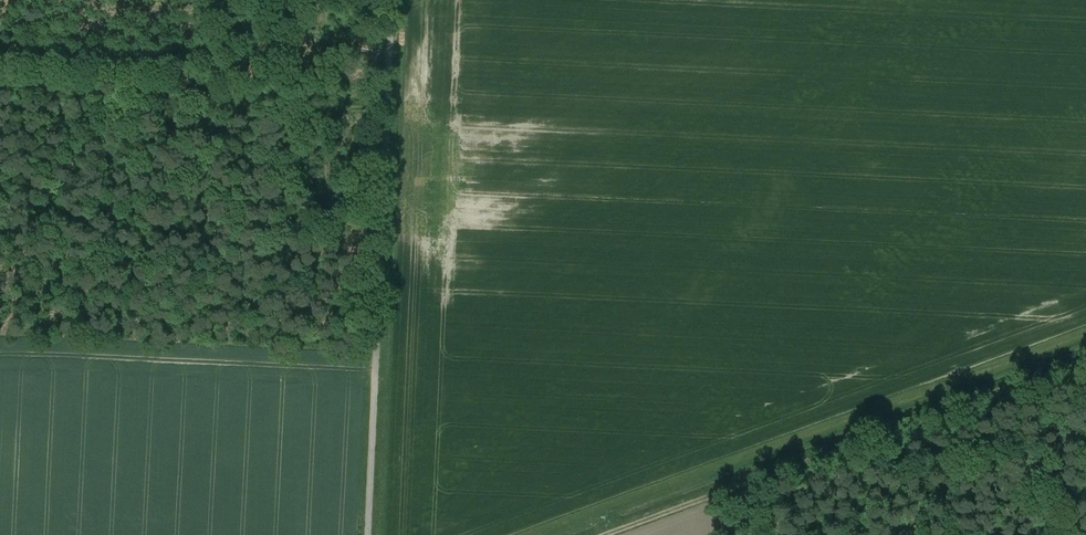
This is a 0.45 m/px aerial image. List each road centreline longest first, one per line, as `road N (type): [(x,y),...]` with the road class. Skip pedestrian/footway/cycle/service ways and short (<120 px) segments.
road 1 (track): [(369,534),(393,0)]
road 2 (track): [(597,534),(1085,360)]

